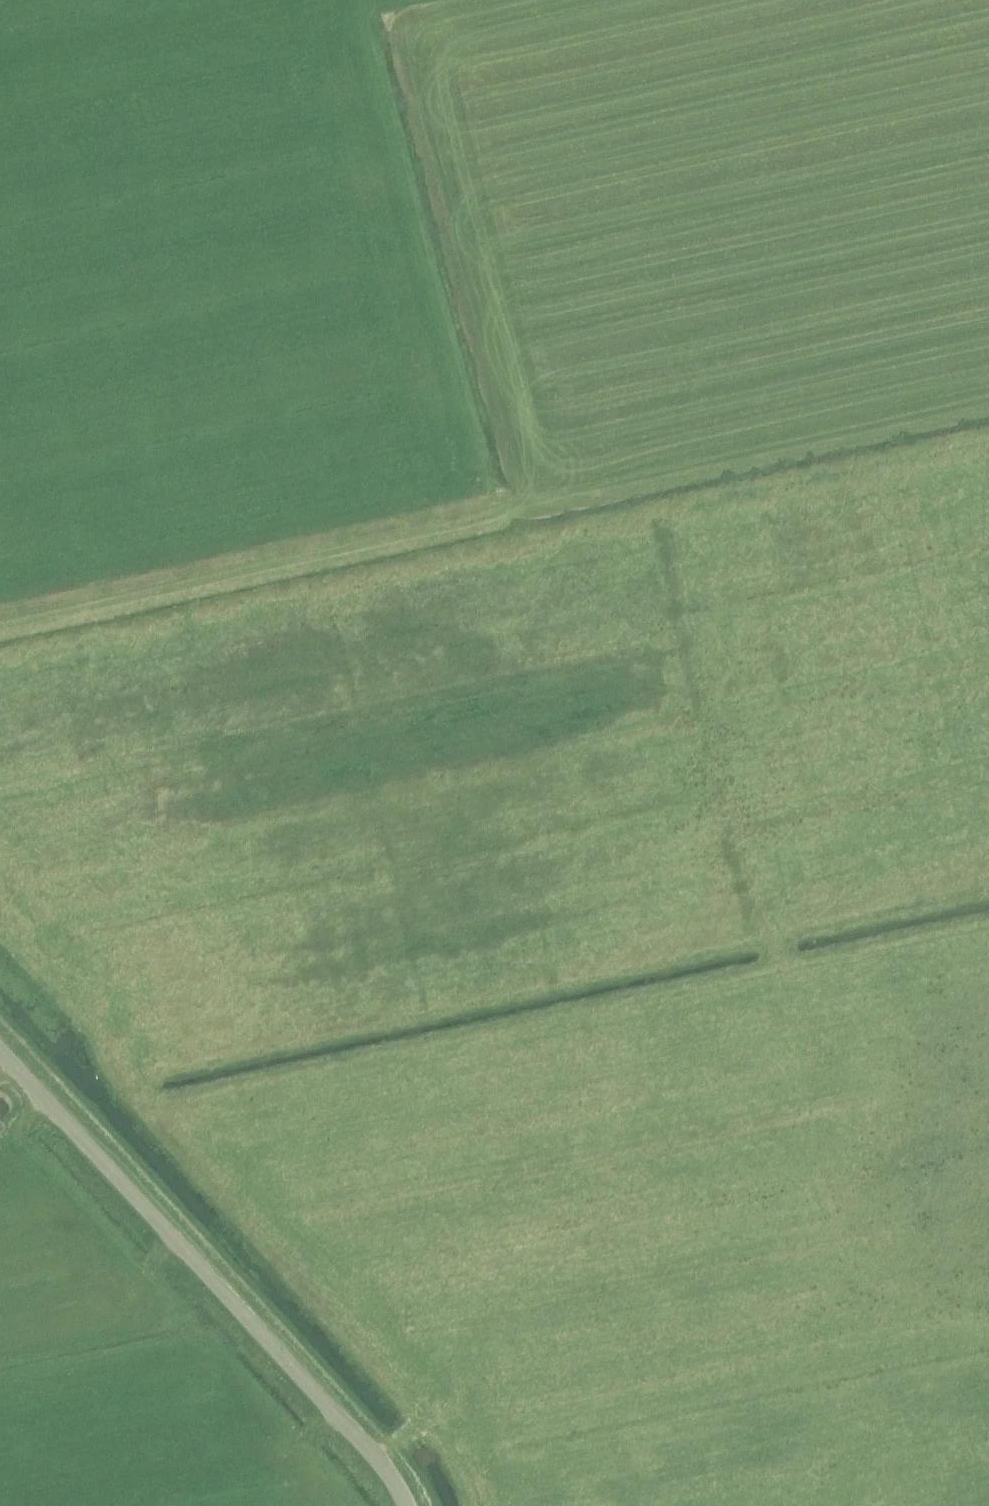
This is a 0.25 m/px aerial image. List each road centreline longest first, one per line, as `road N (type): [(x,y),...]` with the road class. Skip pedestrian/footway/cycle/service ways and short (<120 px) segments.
road 1 (unclassified): [(406,1505),(364,1445),(0,1051)]

